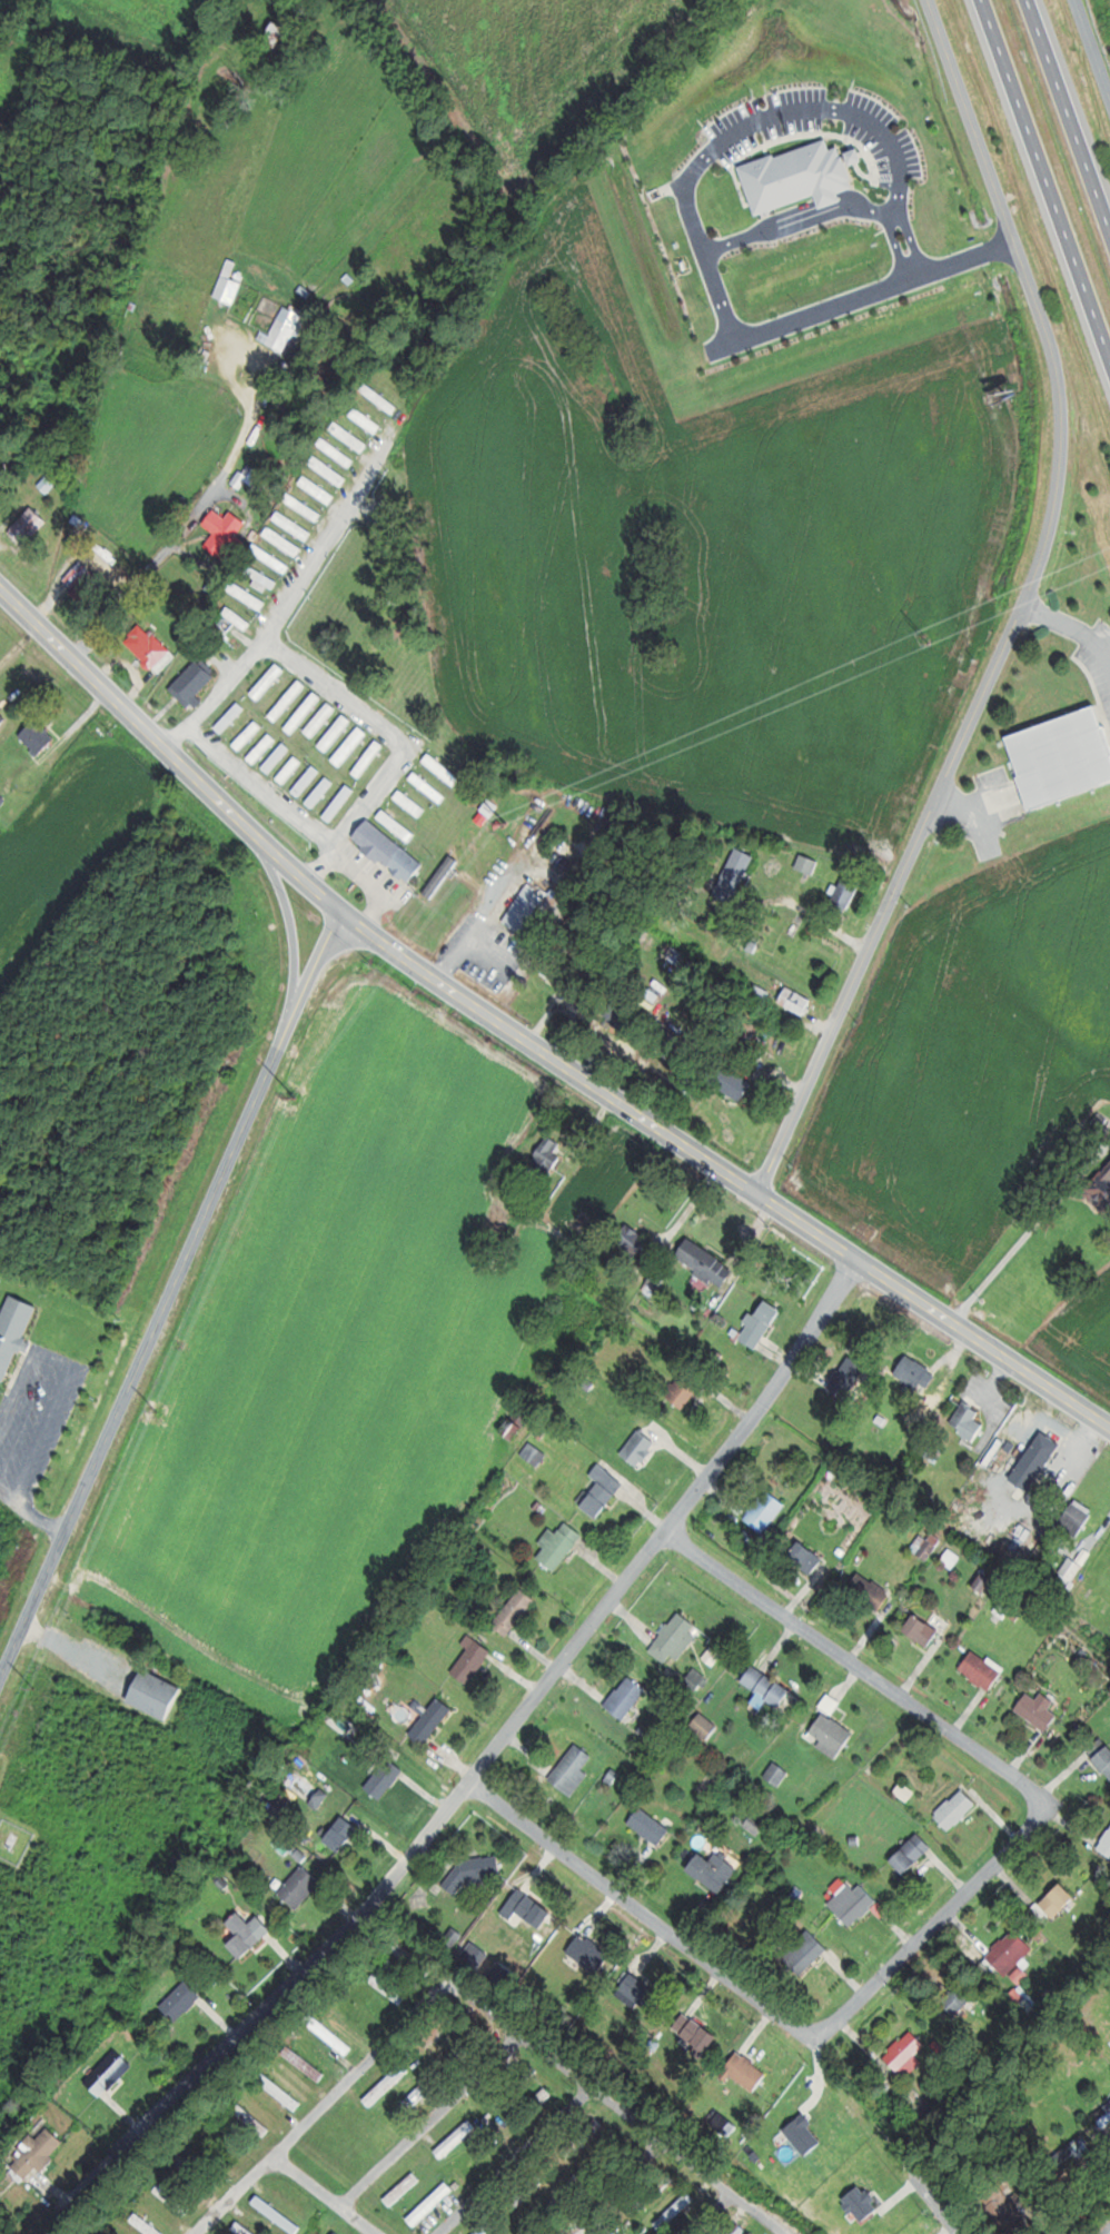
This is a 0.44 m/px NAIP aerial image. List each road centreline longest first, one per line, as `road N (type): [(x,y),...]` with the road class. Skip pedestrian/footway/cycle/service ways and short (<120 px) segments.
road 1 (primary): [(0,587),(348,916),(1109,1427)]
road 2 (residential): [(930,0),(1044,315),(1064,390),(1063,480),(1038,575),(764,1200)]
road 3 (residential): [(862,1261),(670,1533),(347,1937),(96,2182)]
road 4 (residential): [(0,1701),(348,916)]
road 5 (residential): [(670,1533),(1050,1805),(821,2045)]
road 6 (residential): [(821,2045),(465,1784)]
road 7 (residential): [(169,746),(267,639),(394,430)]
road 8 (trunk): [(980,0),(1109,357)]
road 9 (residential): [(267,639),(410,748),(313,886)]
road 10 (residential): [(197,2233),(442,1988)]
road 11 (residential): [(346,2210),(519,2042)]
road 12 (trunk): [(1109,223),(1031,0)]
road 13 (residential): [(449,2233),(587,2093)]
road 14 (residential): [(378,2233),(276,2155)]
road 15 (residential): [(571,2233),(655,2147)]

